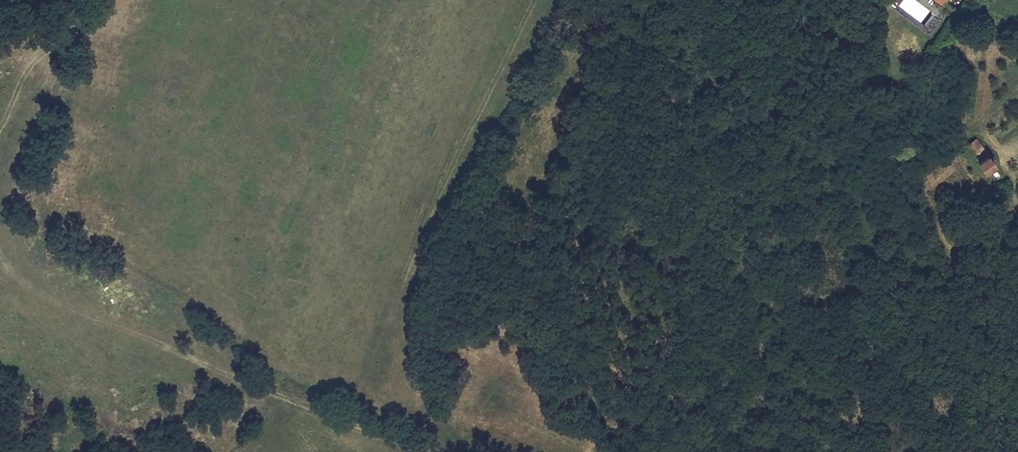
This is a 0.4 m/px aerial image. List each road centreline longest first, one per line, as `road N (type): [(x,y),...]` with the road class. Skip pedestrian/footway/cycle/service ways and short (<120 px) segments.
road 1 (track): [(428,451),(268,393),(48,281),(0,246)]
road 2 (track): [(0,122),(58,53),(63,24),(55,0)]

